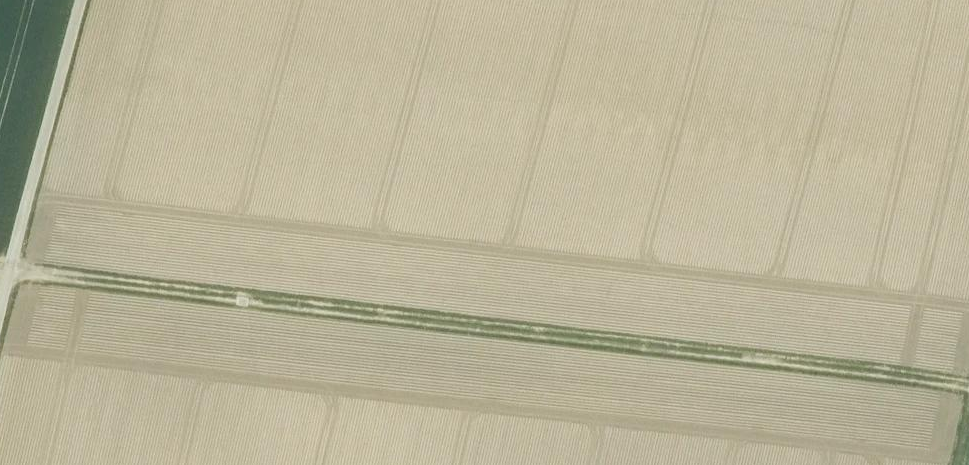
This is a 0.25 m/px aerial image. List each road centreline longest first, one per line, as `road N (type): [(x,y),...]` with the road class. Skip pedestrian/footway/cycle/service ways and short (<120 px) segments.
road 1 (track): [(968,398),(0,267)]
road 2 (track): [(0,311),(82,0)]

